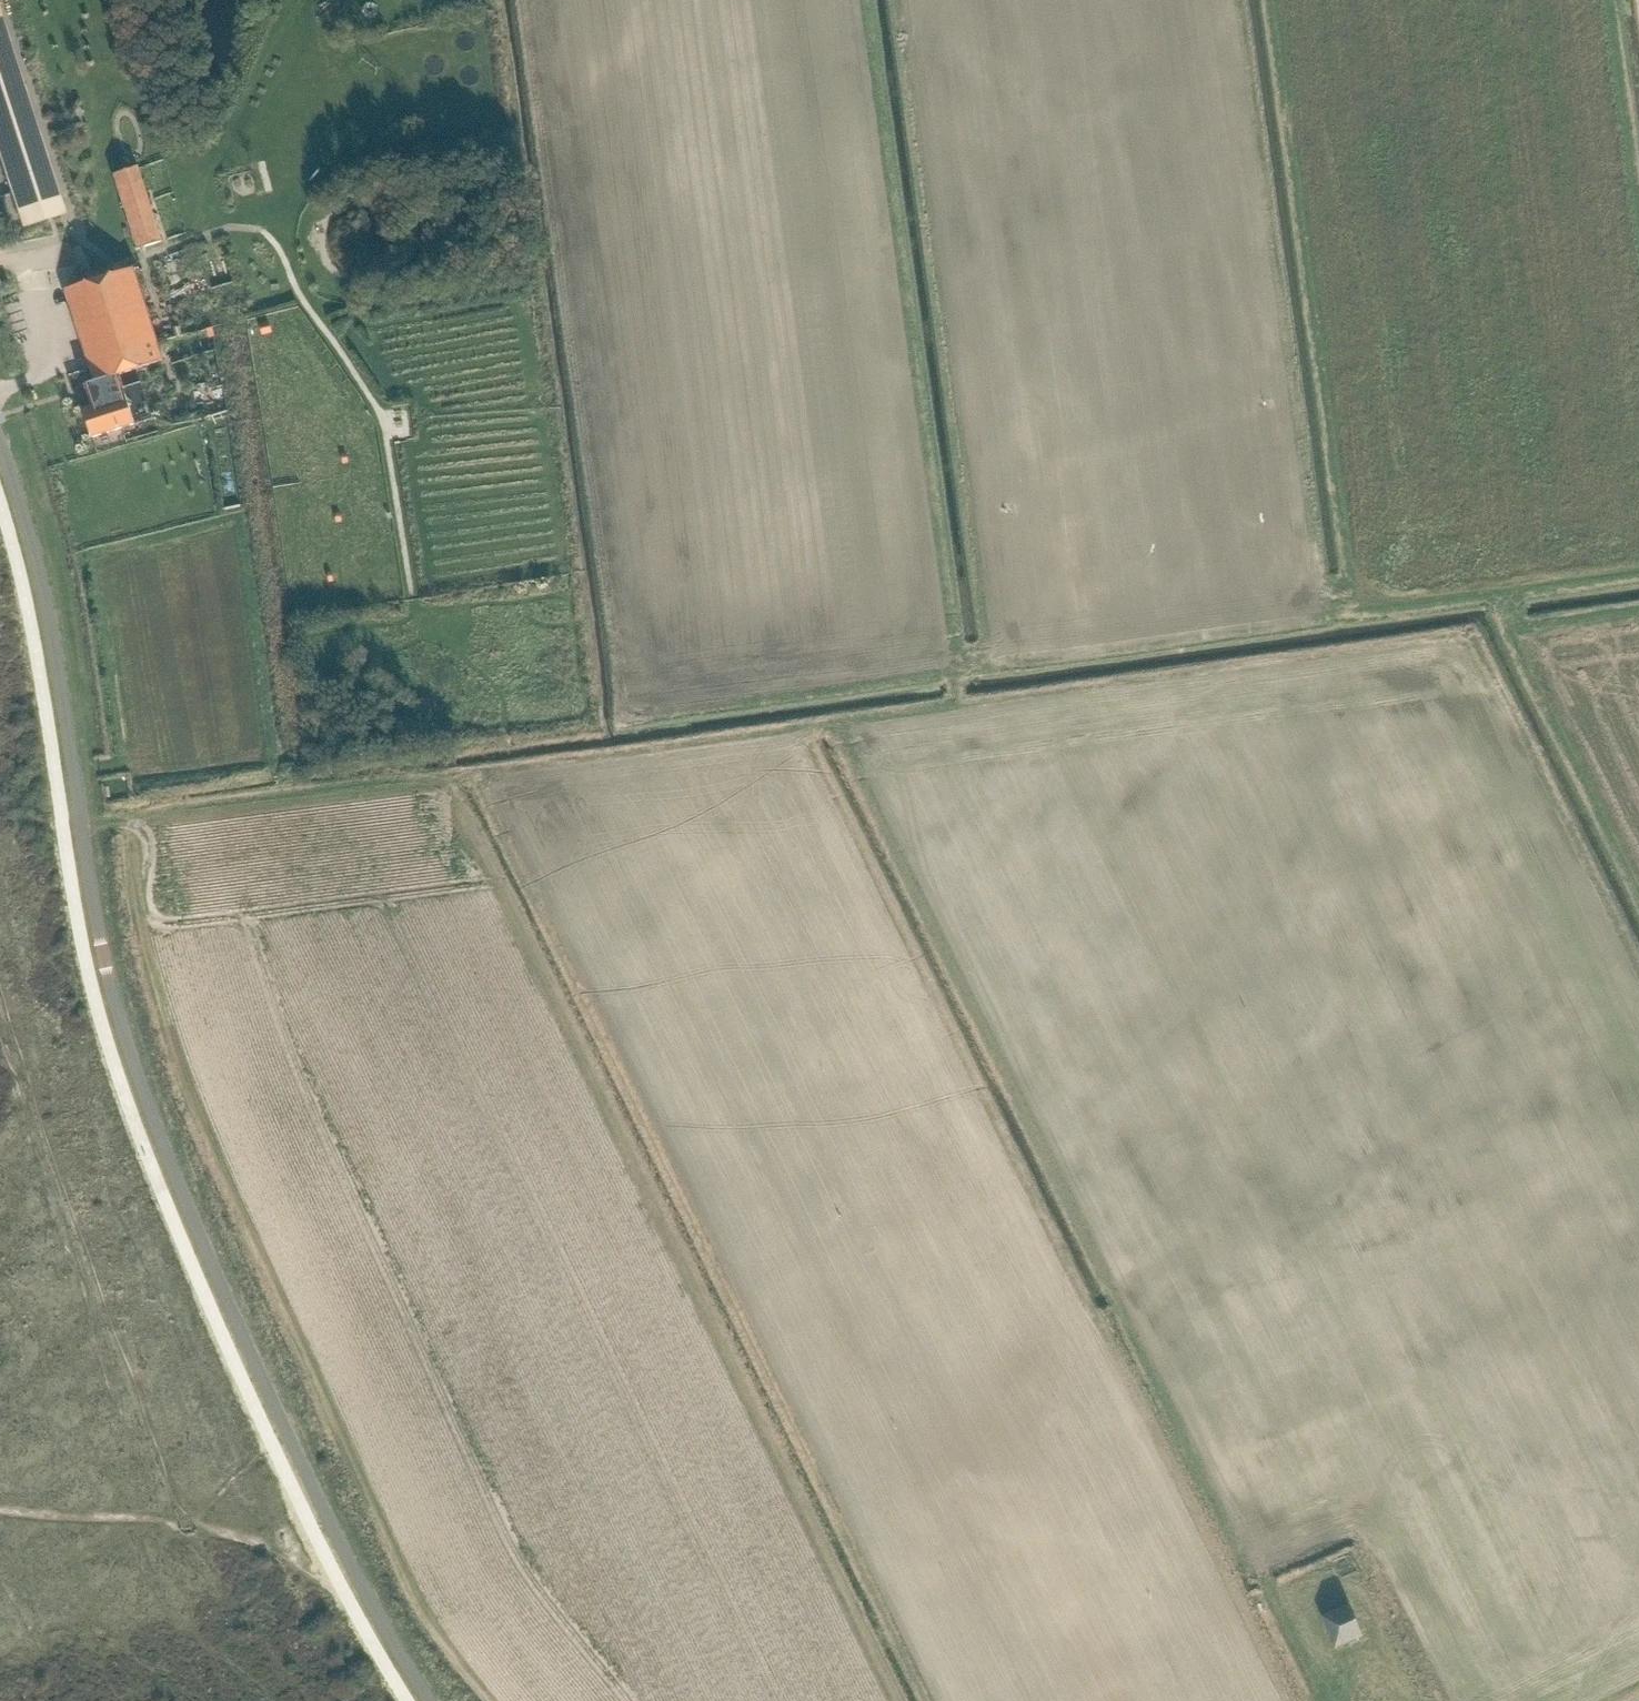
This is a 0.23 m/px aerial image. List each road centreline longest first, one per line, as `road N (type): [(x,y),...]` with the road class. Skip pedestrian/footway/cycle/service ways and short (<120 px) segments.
road 1 (unclassified): [(424,1700),(301,1467),(205,1248),(117,1020),(38,580),(0,460)]
road 2 (track): [(1324,1700),(1257,1559),(1285,1497)]

